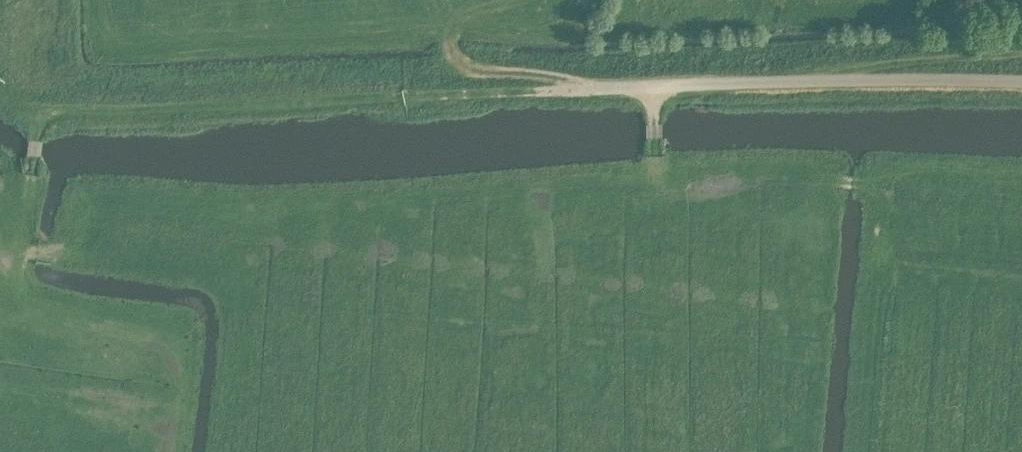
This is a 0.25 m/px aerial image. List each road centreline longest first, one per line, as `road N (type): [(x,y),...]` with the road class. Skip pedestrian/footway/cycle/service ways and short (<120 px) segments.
road 1 (track): [(44,113),(554,87)]
road 2 (unclassified): [(1021,80),(554,87)]
road 3 (track): [(802,80),(858,63),(1021,51)]
road 4 (track): [(20,253),(44,113)]

